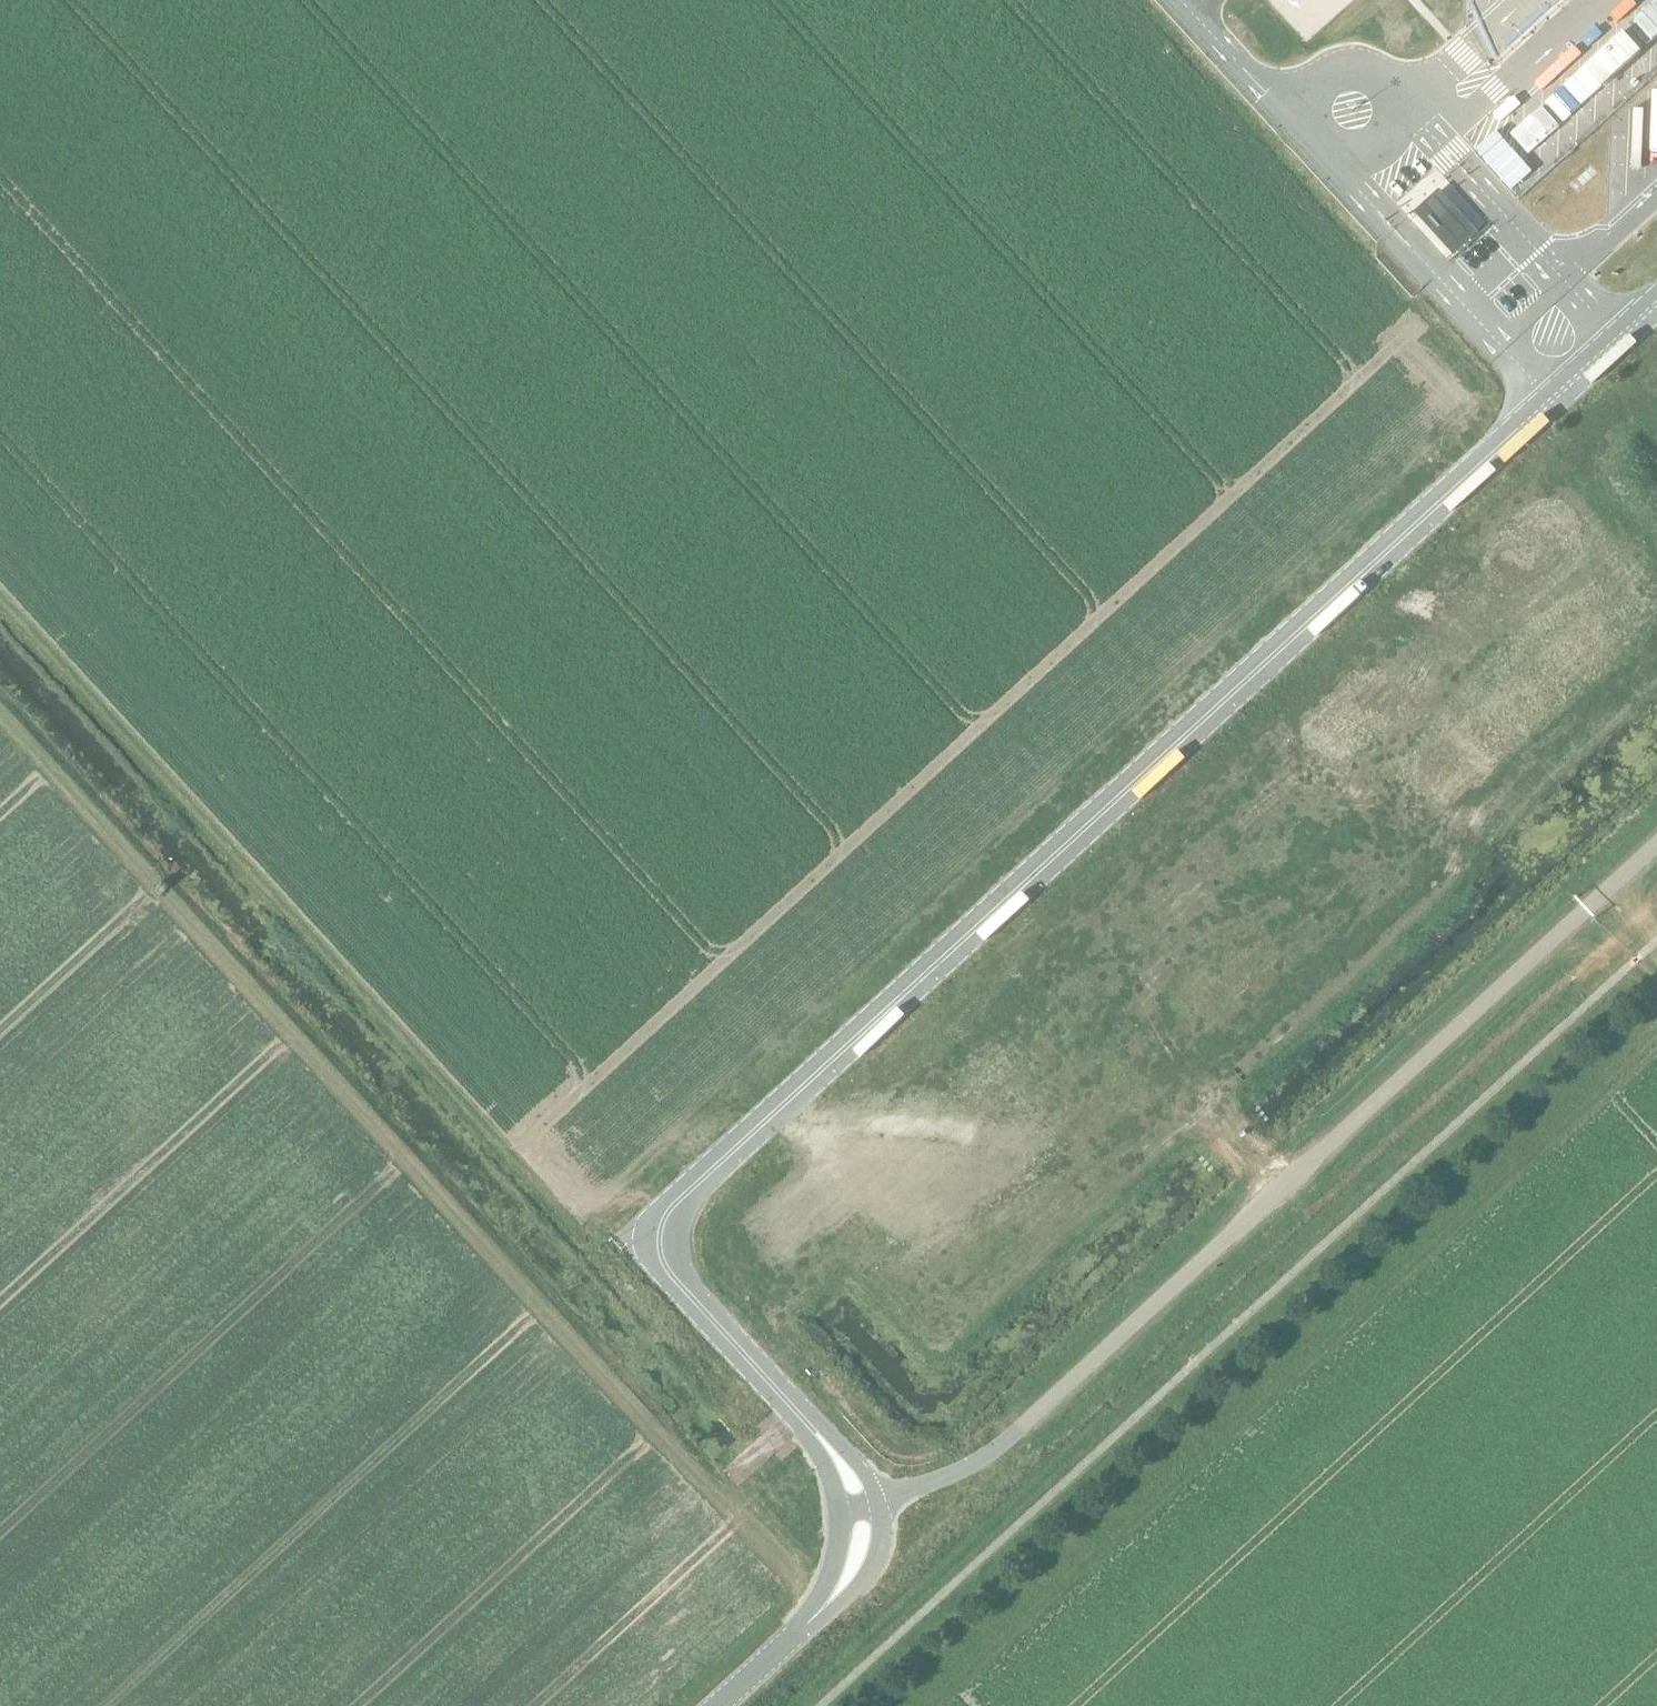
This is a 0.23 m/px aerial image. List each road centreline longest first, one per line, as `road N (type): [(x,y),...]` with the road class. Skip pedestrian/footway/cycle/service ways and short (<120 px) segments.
road 1 (tertiary): [(1656,301),(679,1203),(665,1227),(675,1272),(803,1415)]
road 2 (unclassified): [(879,1503),(989,1457),(1017,1434),(1656,844)]
road 3 (tertiary): [(801,1632),(849,1598),(879,1564),(879,1503)]
road 4 (tertiary): [(840,1512),(828,1585),(801,1632)]
road 5 (tertiary): [(879,1503),(861,1461),(803,1415)]

